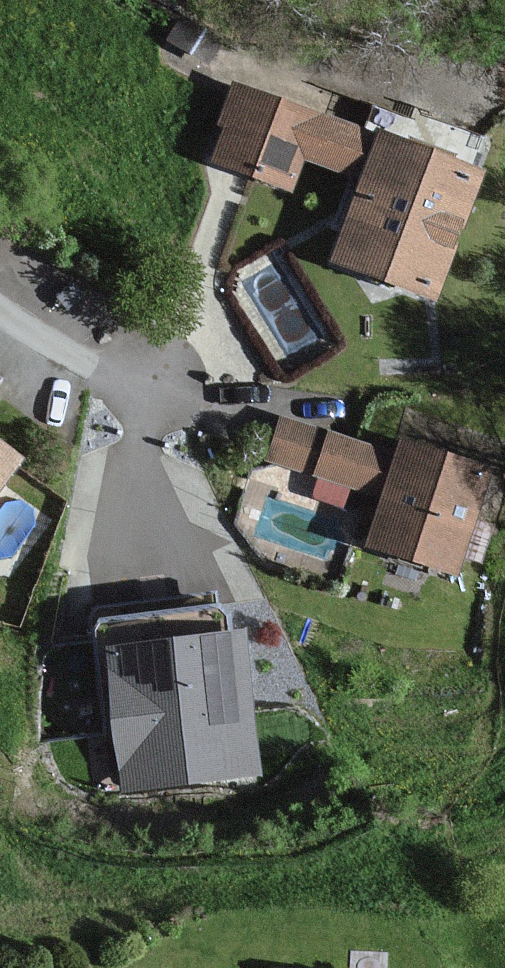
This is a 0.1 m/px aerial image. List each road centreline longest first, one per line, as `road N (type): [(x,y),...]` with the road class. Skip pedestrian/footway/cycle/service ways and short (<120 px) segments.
road 1 (residential): [(154,389),(0,286)]

